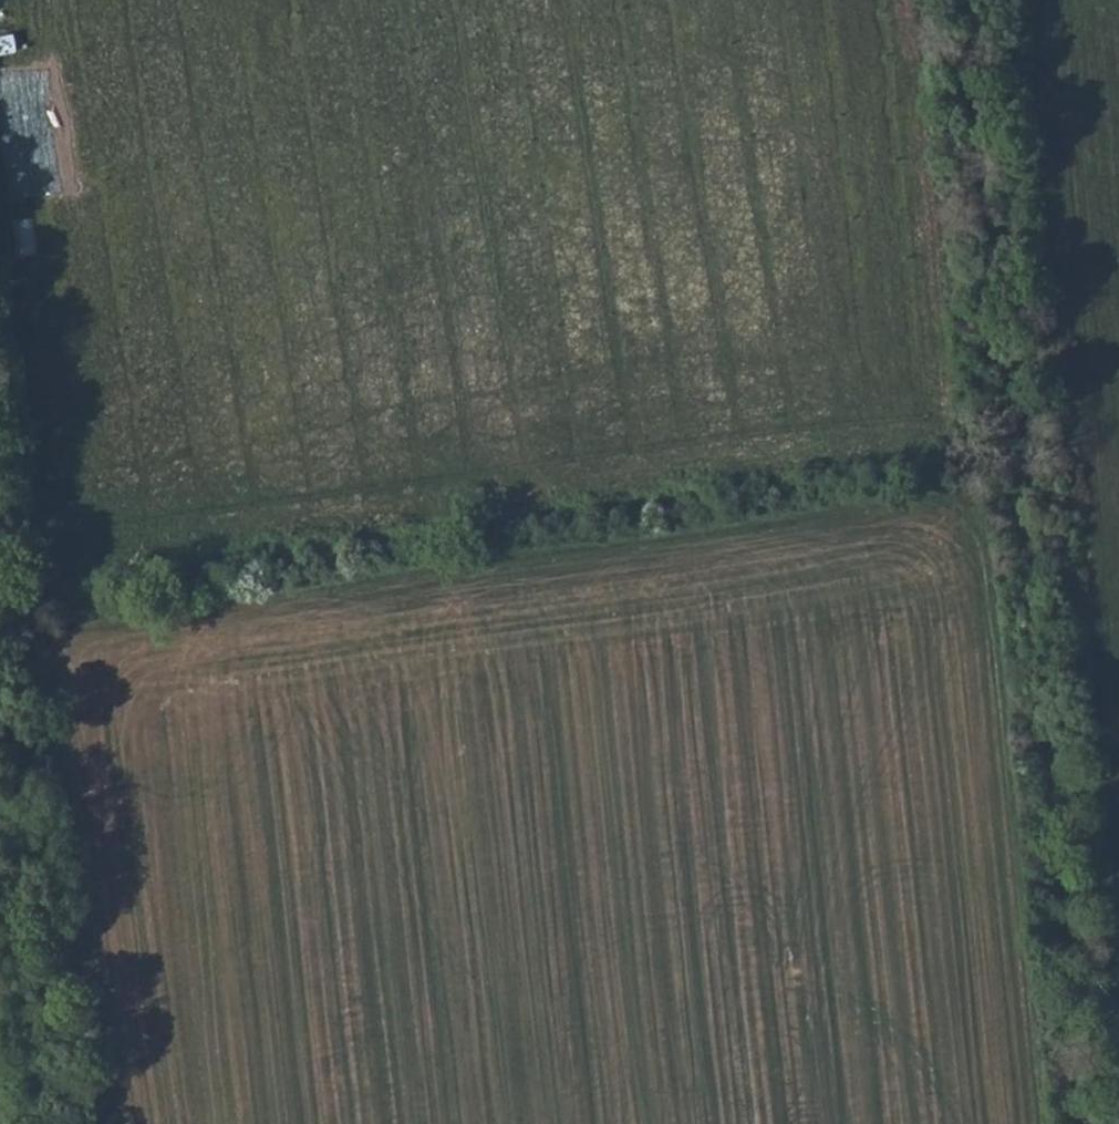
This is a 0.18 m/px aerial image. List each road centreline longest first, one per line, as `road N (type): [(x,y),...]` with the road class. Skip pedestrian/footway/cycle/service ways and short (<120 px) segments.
road 1 (track): [(964,0),(1084,1123)]
road 2 (track): [(0,728),(64,1123)]

